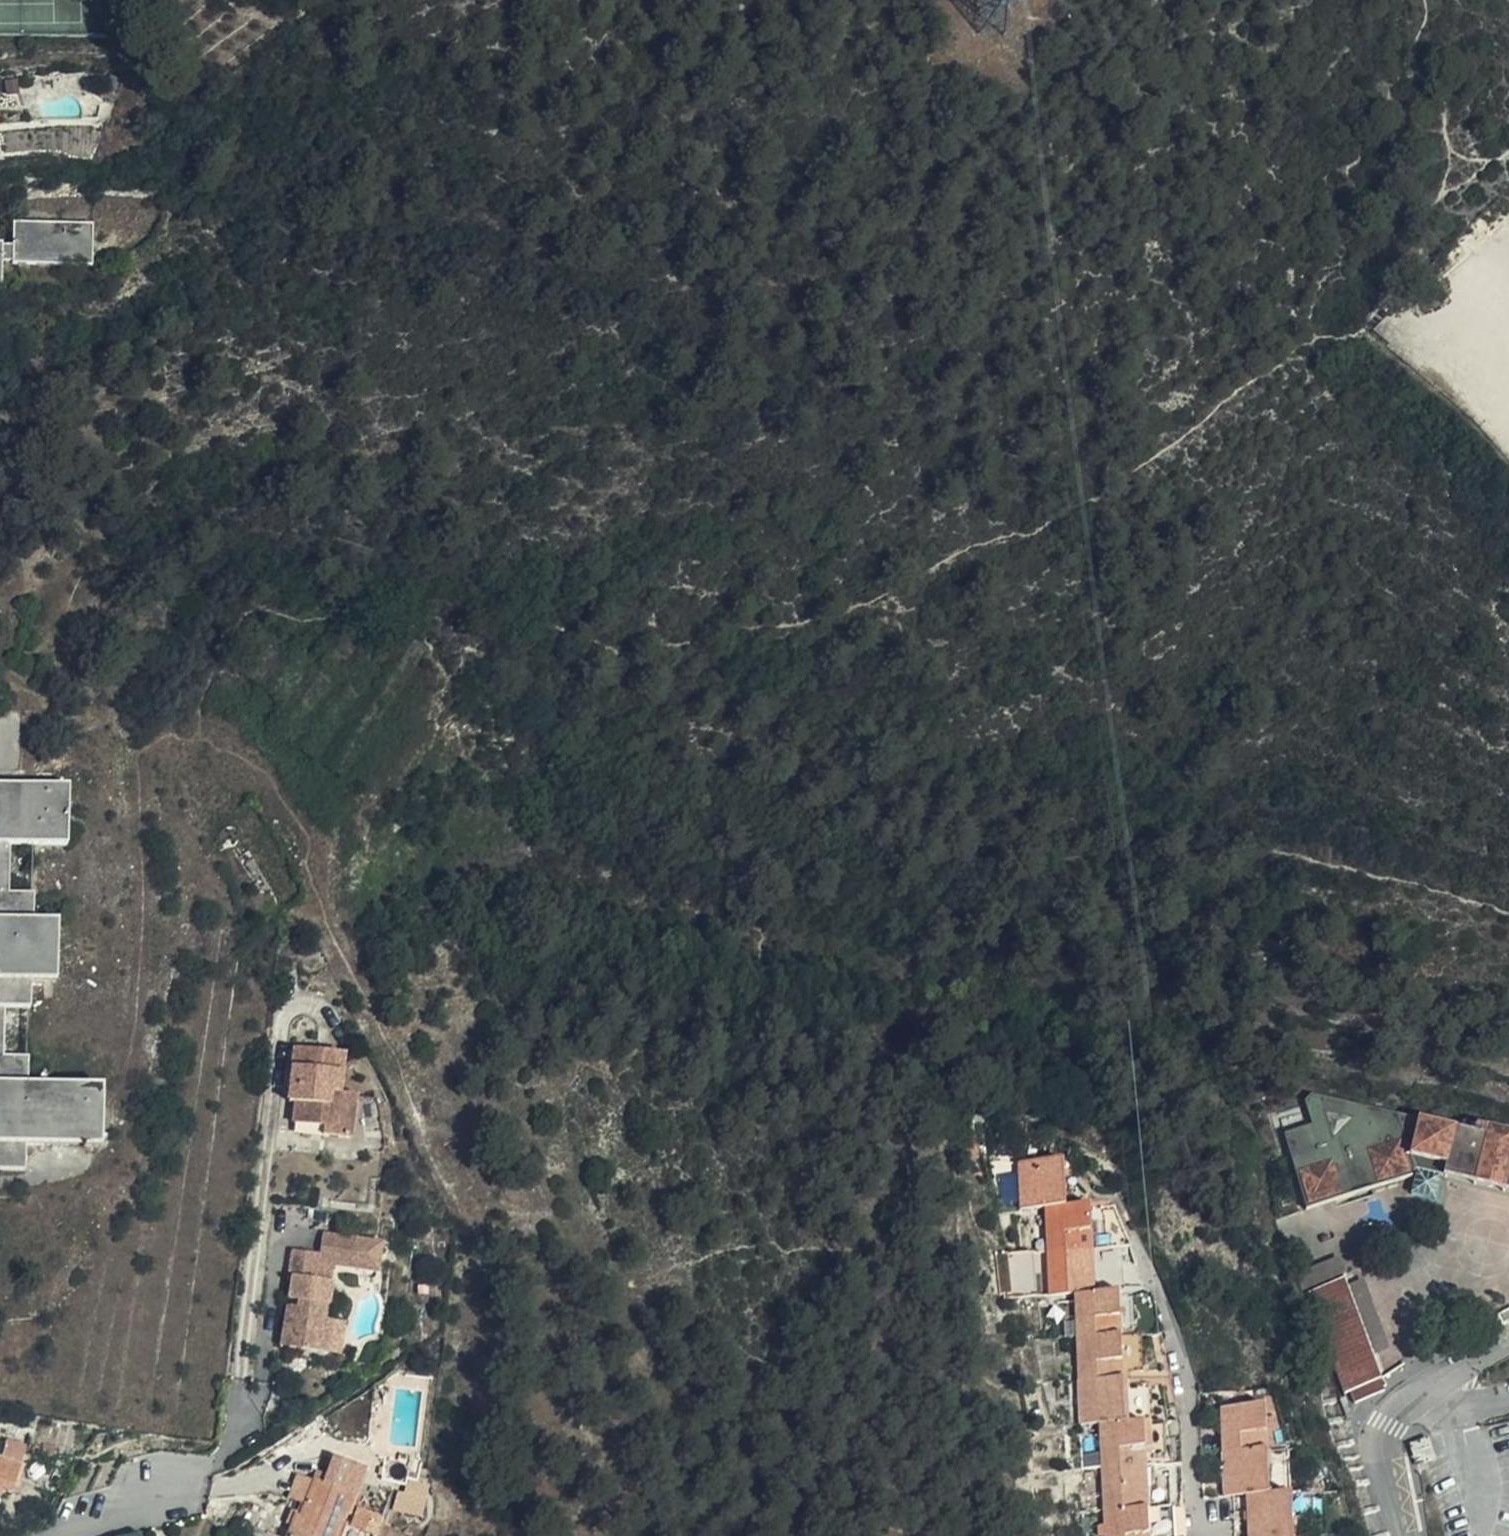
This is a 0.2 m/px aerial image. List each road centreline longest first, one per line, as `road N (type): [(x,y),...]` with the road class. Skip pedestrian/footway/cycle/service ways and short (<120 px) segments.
road 1 (residential): [(1406,1535),(1382,1443),(1388,1422),(1425,1391)]
road 2 (residential): [(1459,1403),(1481,1535)]

